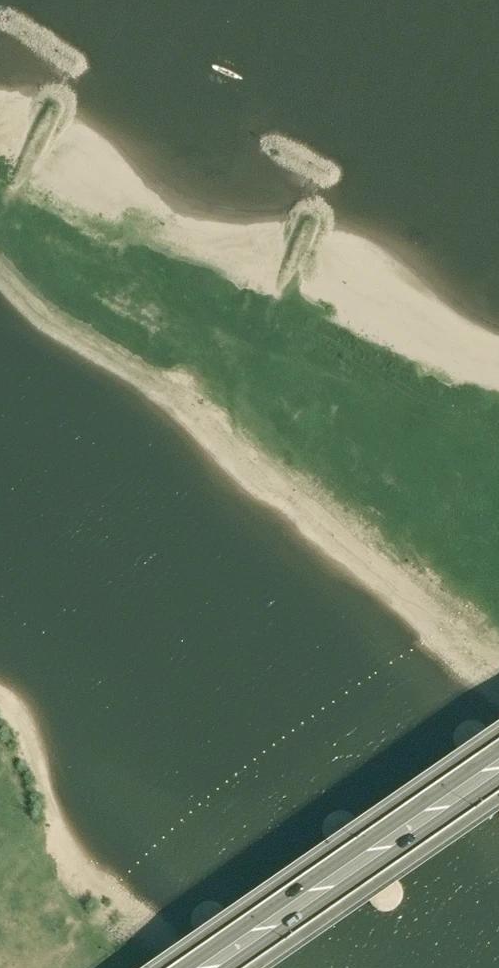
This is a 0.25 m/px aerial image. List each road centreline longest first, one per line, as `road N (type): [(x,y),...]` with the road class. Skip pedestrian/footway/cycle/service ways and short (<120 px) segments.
road 1 (primary): [(206,967),(498,766)]

